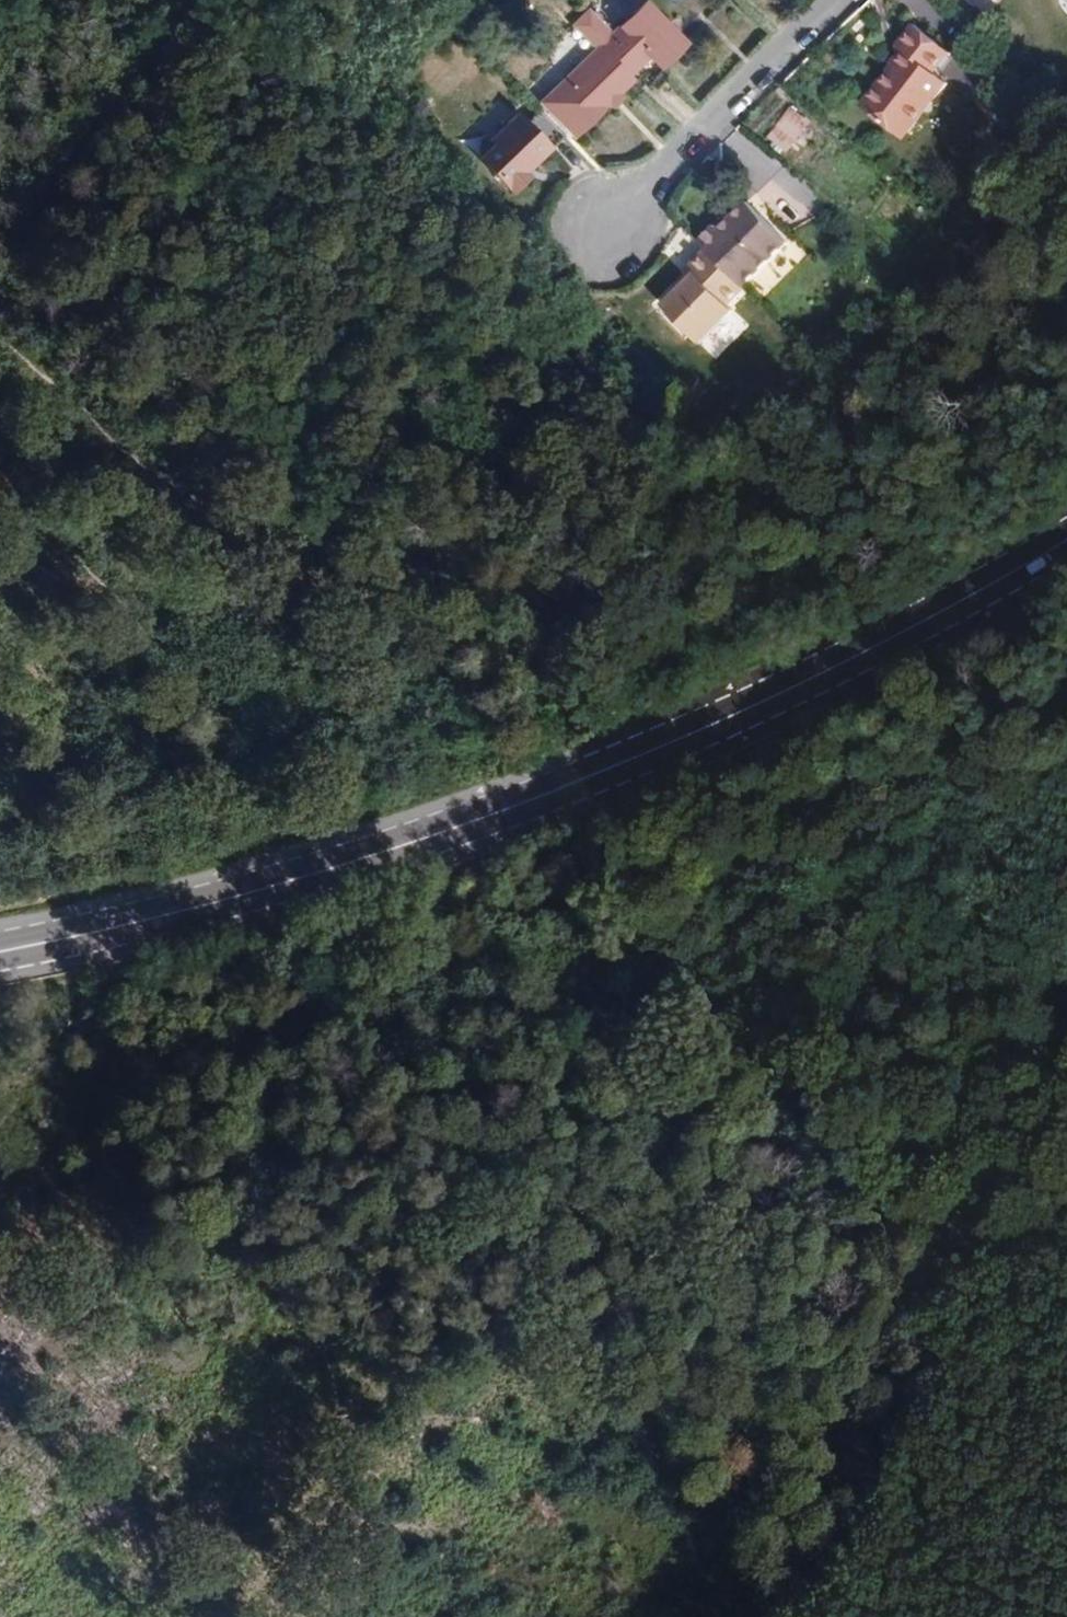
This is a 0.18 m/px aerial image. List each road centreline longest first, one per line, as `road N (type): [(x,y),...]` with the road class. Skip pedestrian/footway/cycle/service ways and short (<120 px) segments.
road 1 (primary): [(1066,541),(831,669),(523,803),(241,896),(0,952)]
road 2 (residential): [(601,235),(852,0)]

